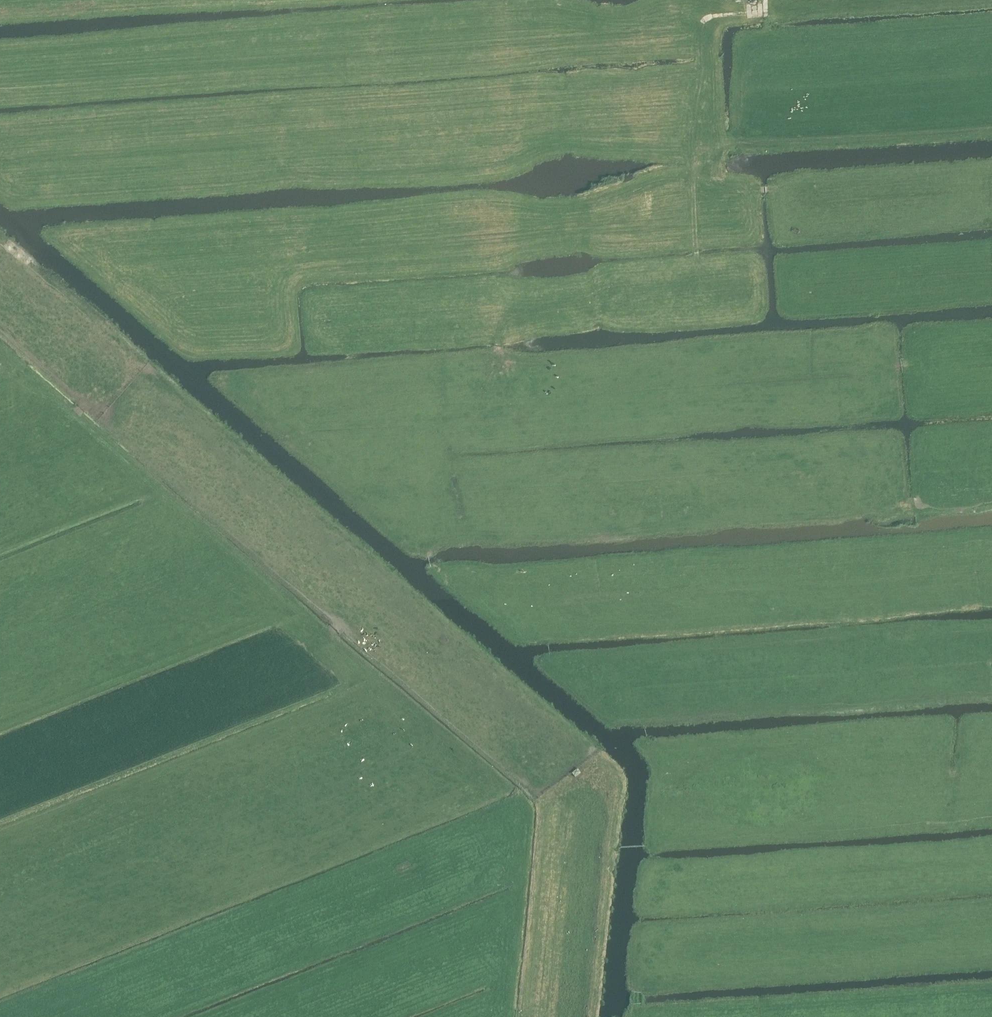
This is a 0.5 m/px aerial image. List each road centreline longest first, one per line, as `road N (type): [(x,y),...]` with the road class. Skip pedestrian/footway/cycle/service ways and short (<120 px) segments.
road 1 (track): [(694,185),(697,262),(690,278),(661,294),(504,326),(500,386)]
road 2 (track): [(764,0),(761,11),(711,16),(697,36),(693,172),(694,185),(760,190)]
road 3 (track): [(695,146),(991,121)]

